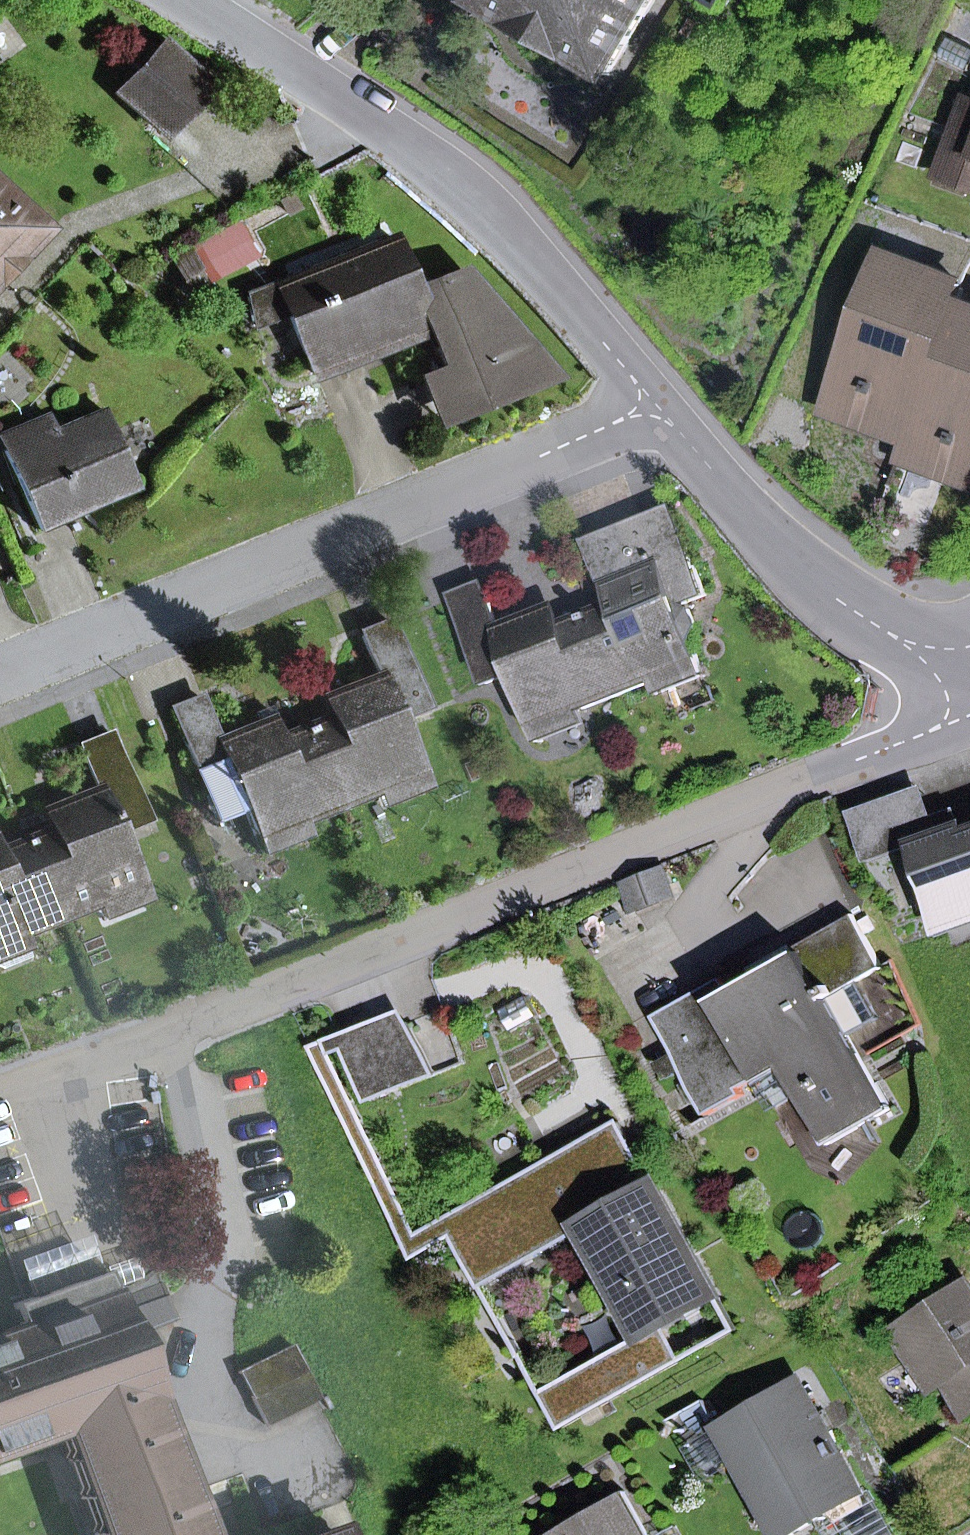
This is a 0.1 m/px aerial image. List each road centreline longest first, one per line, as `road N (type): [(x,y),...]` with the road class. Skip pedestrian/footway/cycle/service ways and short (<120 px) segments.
road 1 (residential): [(969,691),(906,741),(166,1033),(0,1089)]
road 2 (residential): [(652,407),(0,675)]
road 3 (tertiary): [(179,0),(352,109),(474,207),(543,276),(652,407)]
road 4 (tertiary): [(652,407),(807,583),(902,644),(969,665)]

